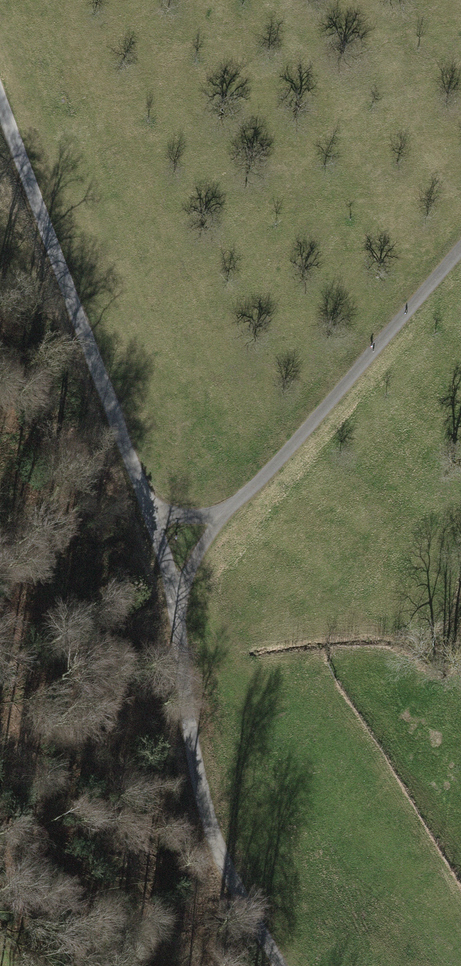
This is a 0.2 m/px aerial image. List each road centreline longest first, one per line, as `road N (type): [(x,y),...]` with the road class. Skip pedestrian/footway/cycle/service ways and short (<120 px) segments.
road 1 (track): [(0,100),(175,594),(188,739),(209,825),(275,965)]
road 2 (track): [(460,250),(210,532),(175,594)]

